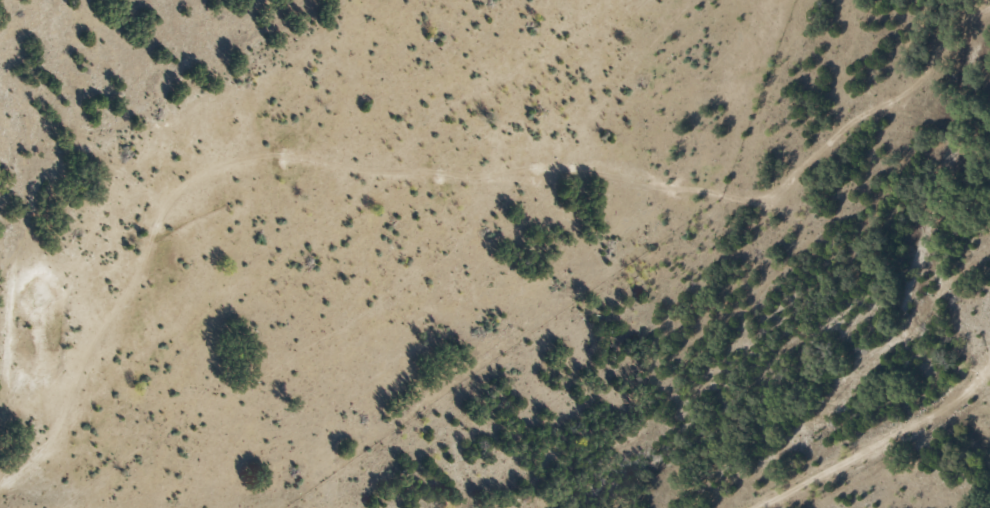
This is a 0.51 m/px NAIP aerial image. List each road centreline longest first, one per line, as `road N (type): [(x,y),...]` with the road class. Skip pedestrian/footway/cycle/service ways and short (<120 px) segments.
road 1 (residential): [(768,507),(956,406),(985,366),(989,333)]

